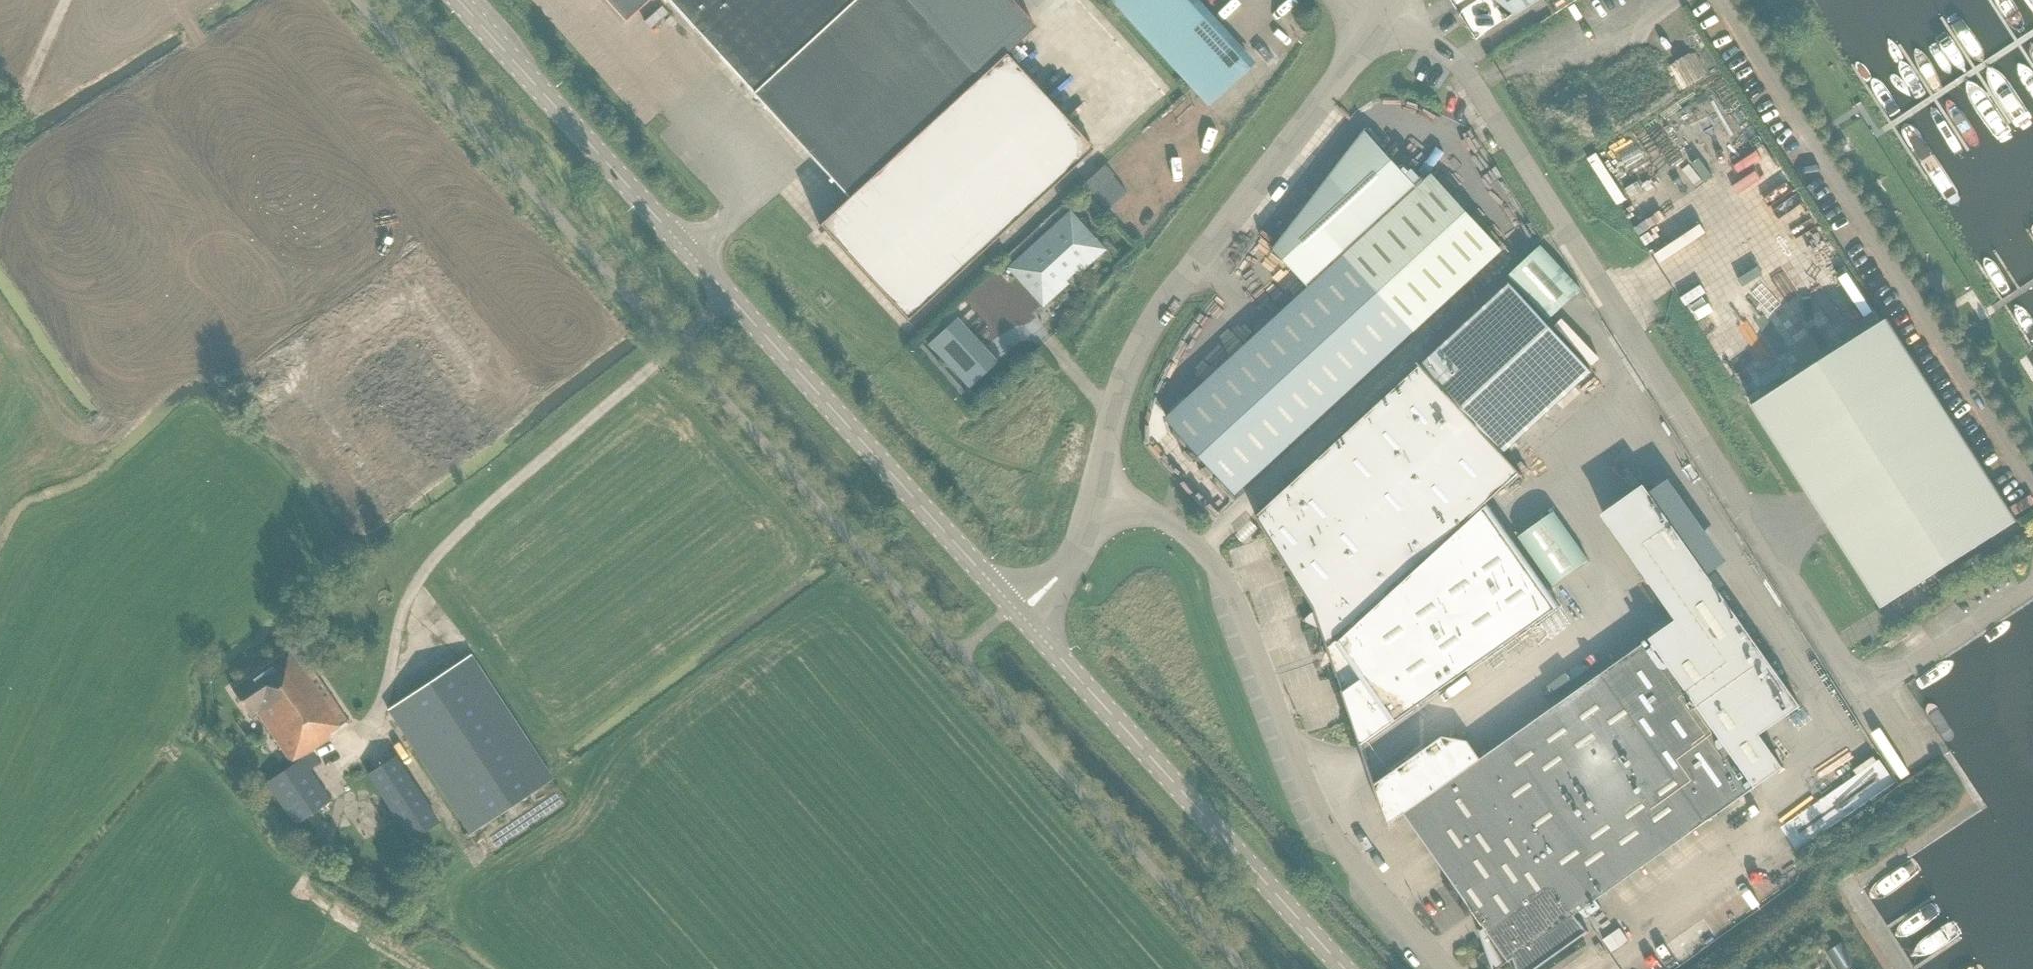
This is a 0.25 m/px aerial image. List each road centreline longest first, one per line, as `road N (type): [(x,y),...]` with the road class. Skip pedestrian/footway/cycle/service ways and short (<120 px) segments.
road 1 (unclassified): [(1909,752),(1468,78),(1391,23)]
road 2 (secondary): [(1029,618),(457,0)]
road 3 (unclassified): [(1452,968),(1339,847),(1222,585),(1197,548),(1157,522),(1105,508)]
road 4 (unclassified): [(1105,508),(1123,393),(1162,316),(1391,23)]
road 5 (secondary): [(1335,968),(1029,618)]
road 6 (unclassified): [(1029,618),(1058,593),(1105,508)]

